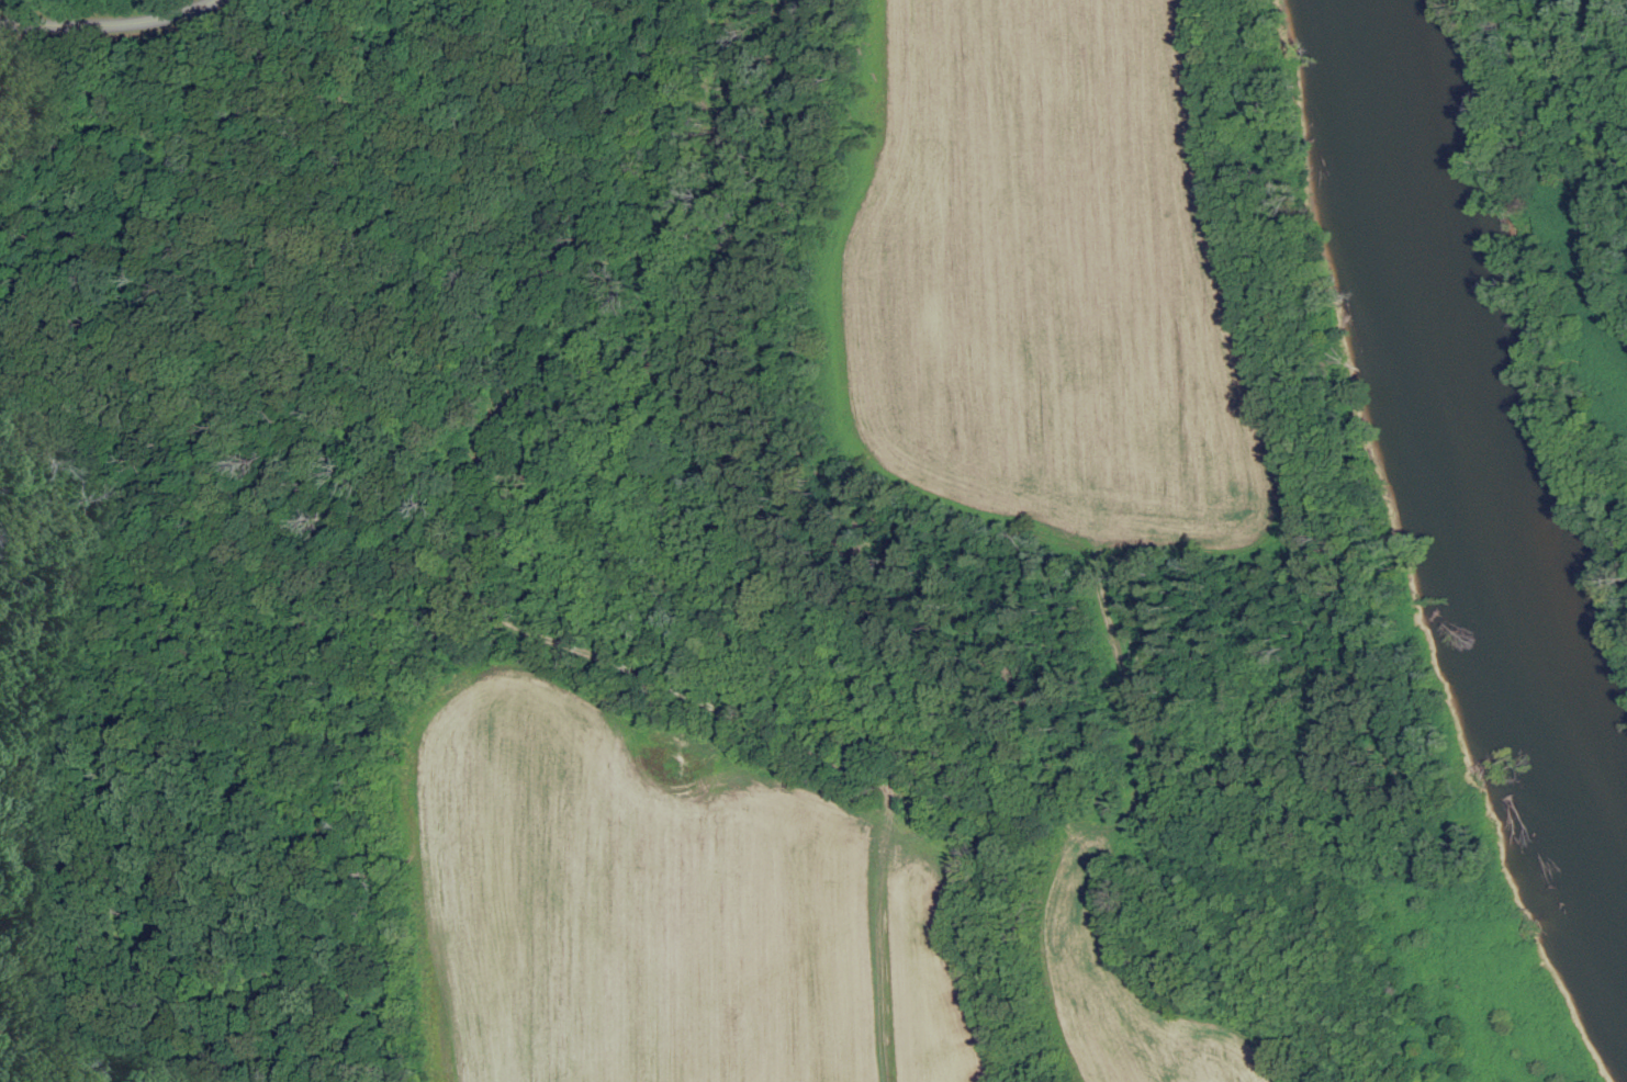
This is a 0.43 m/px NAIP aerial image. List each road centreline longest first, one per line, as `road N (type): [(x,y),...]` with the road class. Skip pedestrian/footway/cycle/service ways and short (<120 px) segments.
road 1 (tertiary): [(0,20),(143,19),(205,0)]

